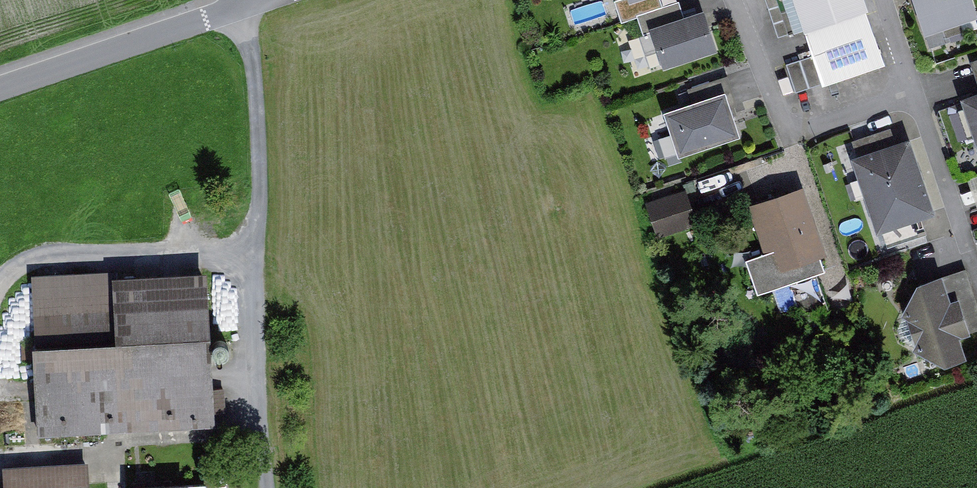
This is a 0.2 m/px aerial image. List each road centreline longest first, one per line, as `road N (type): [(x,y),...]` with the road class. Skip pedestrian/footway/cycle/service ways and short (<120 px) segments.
road 1 (unclassified): [(274,487),(251,3)]
road 2 (unclassified): [(923,92),(811,131),(787,126),(734,0)]
road 3 (residential): [(0,90),(251,3)]
road 4 (residential): [(923,92),(976,247)]

